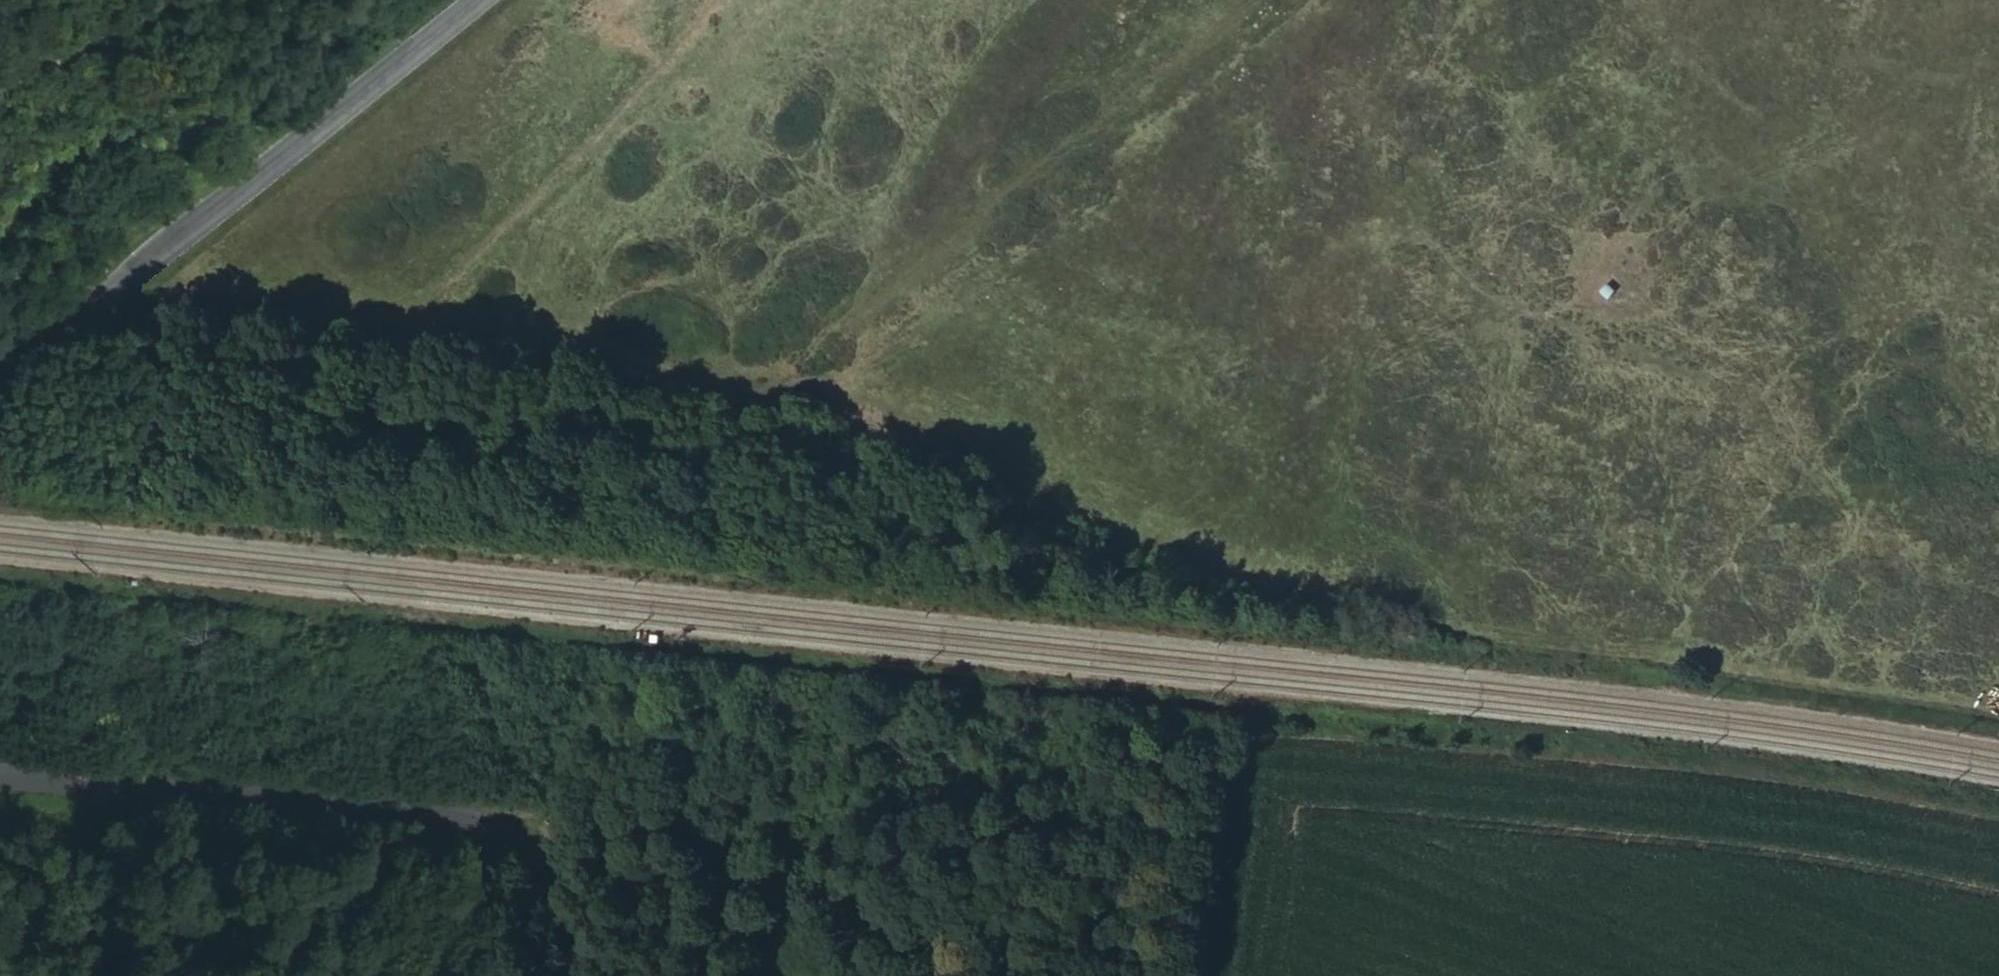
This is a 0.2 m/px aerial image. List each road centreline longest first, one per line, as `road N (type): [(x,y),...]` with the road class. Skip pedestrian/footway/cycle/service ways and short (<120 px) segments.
road 1 (unclassified): [(0,780),(471,825),(527,854),(553,887),(571,930),(570,975)]
road 2 (secondary): [(0,387),(481,0)]

